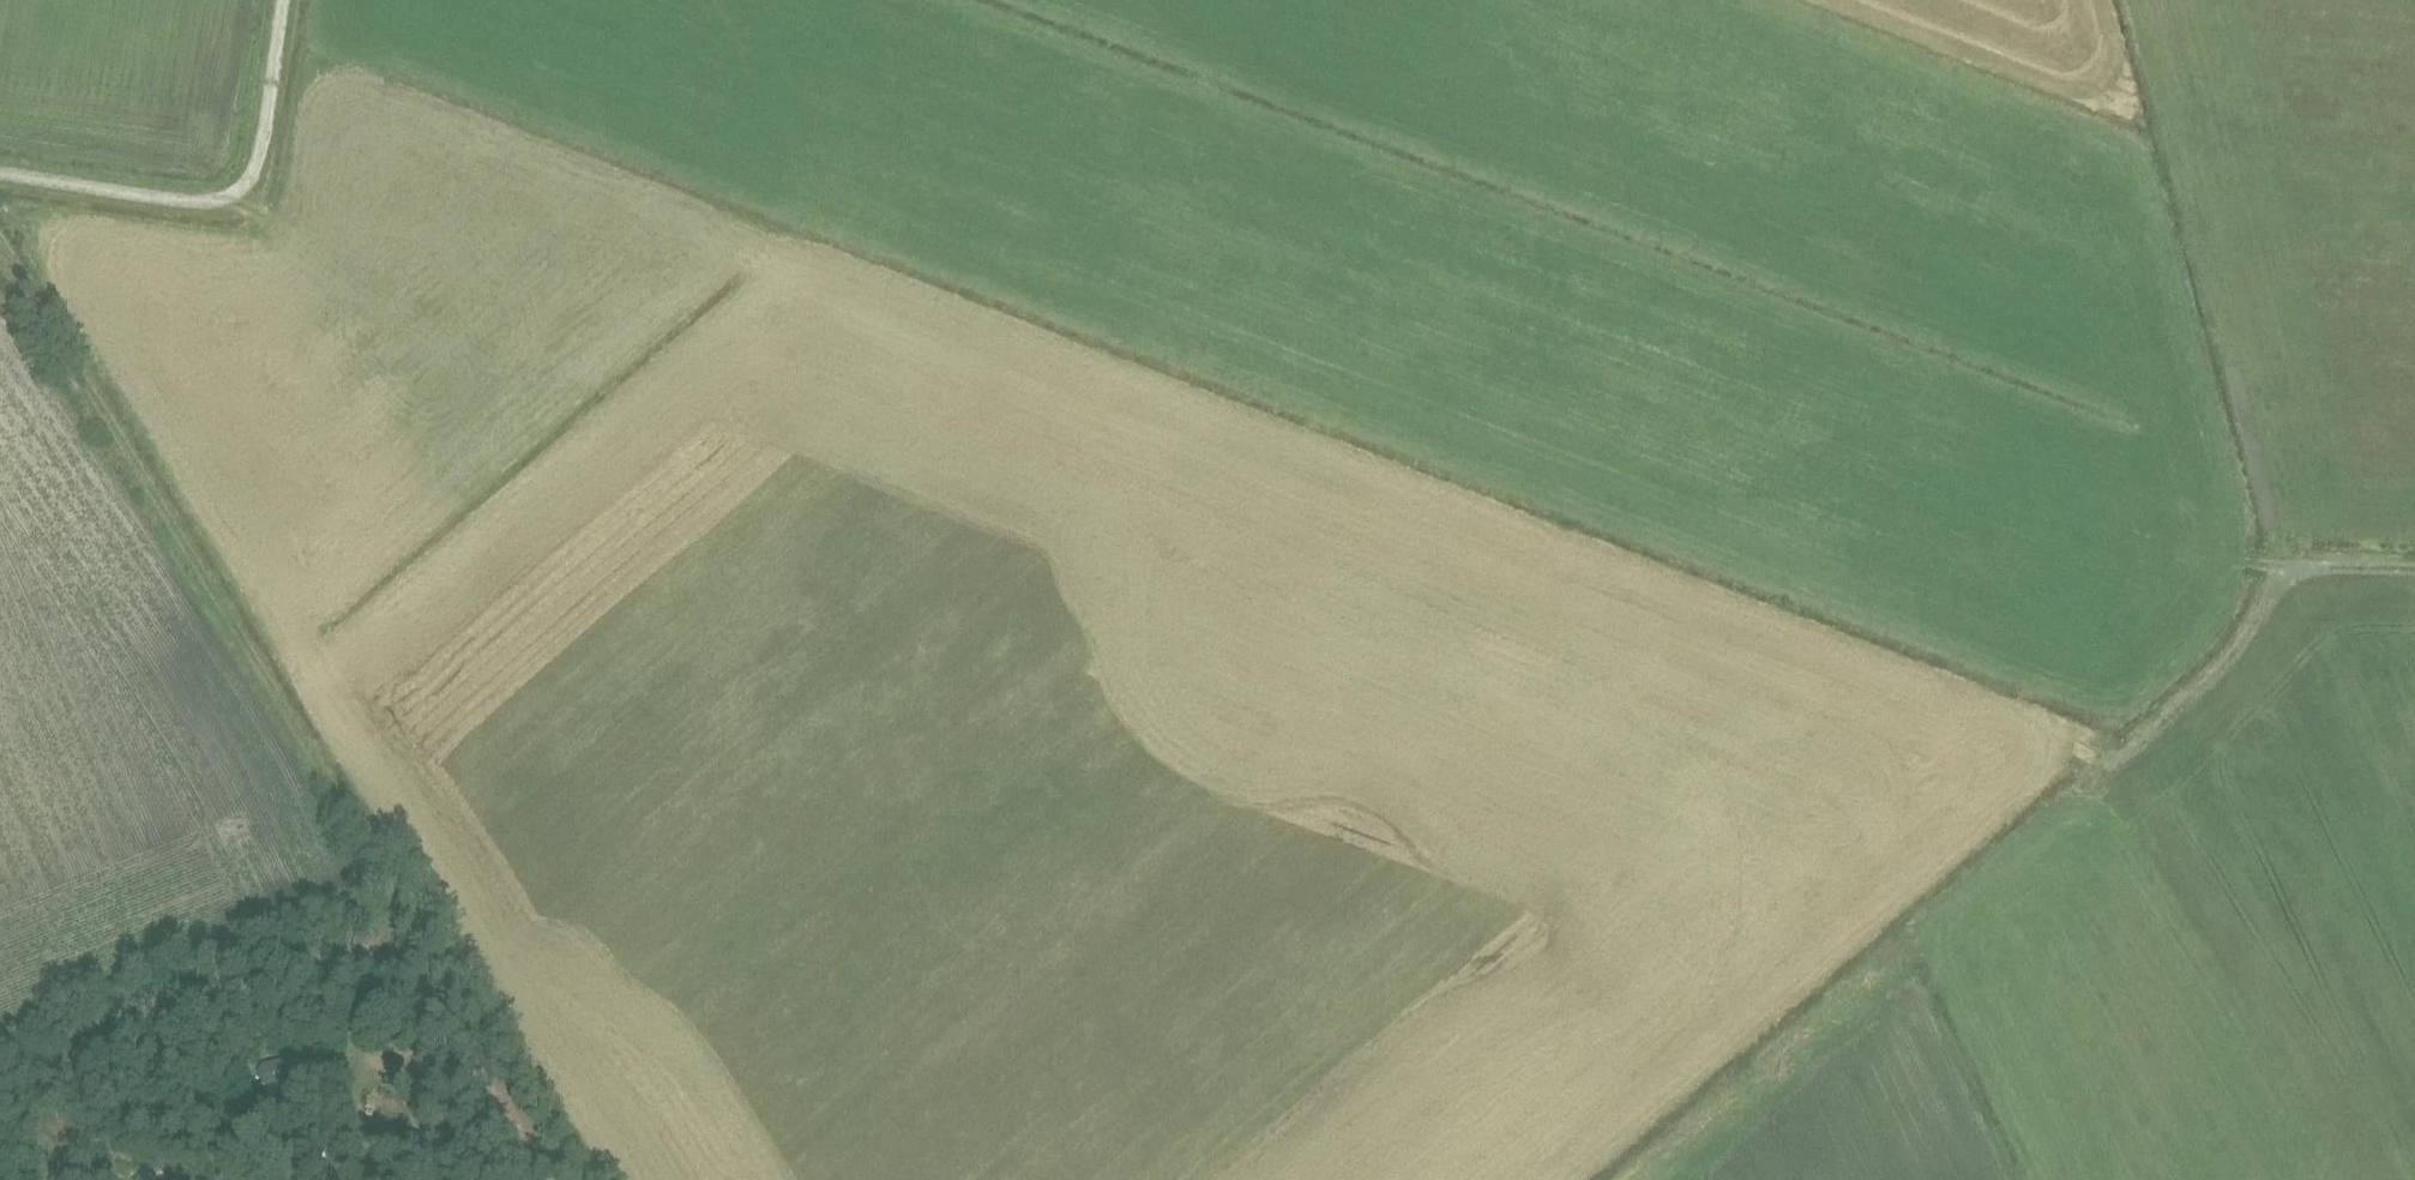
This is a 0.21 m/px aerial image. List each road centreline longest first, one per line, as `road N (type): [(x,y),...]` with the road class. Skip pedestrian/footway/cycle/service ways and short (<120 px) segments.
road 1 (track): [(283,0),(258,165),(240,192),(196,202),(0,173)]
road 2 (track): [(2140,741),(2230,657),(2294,572),(2414,570)]

